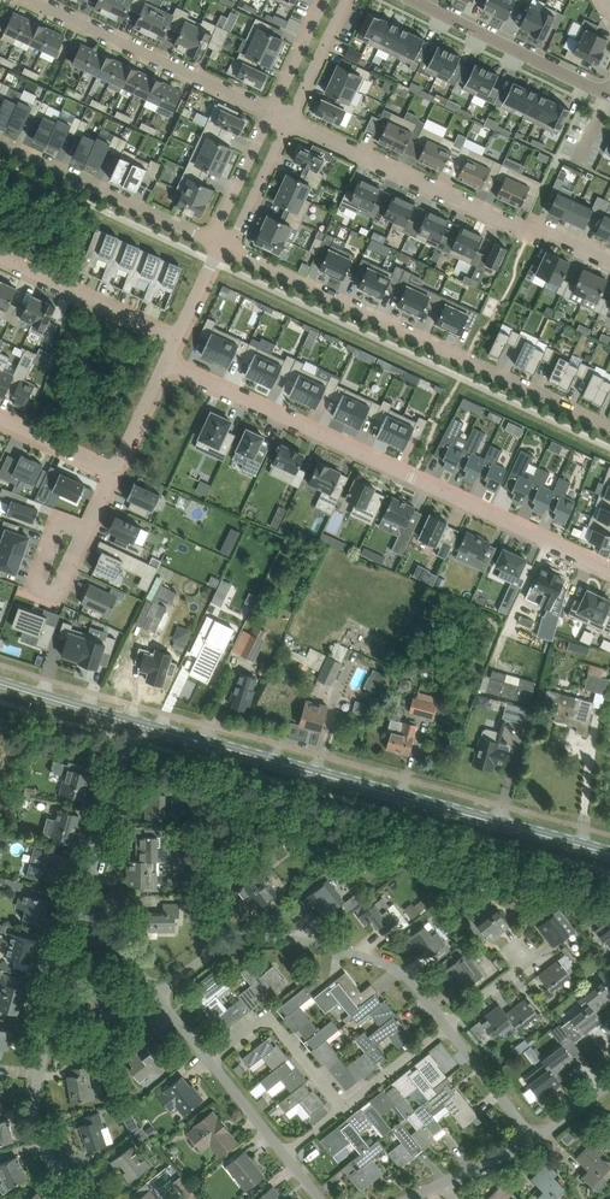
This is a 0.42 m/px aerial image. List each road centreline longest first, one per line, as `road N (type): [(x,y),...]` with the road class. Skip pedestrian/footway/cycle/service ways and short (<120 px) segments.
road 1 (secondary): [(609,853),(134,727)]
road 2 (residential): [(609,570),(167,363)]
road 3 (residential): [(609,427),(230,250)]
road 4 (residential): [(609,260),(547,231),(523,229),(291,121)]
road 5 (residential): [(446,1024),(408,978),(380,961),(290,935),(221,947),(155,992)]
road 6 (residential): [(82,1198),(45,1149),(35,1091),(84,905)]
road 7 (residential): [(273,113),(32,0)]
road 8 (residential): [(213,242),(0,142)]
road 9 (unclassified): [(609,94),(413,0)]
road 10 (residential): [(177,340),(0,257)]
road 11 (residential): [(343,1109),(268,1016),(210,1062)]
road 12 (residential): [(84,905),(134,727)]
road 13 (residential): [(87,531),(56,598),(35,591),(61,523)]
road 14 (residential): [(535,1140),(447,1025)]
road 15 (residential): [(230,250),(291,121)]
road 16 (residential): [(273,113),(213,242)]
road 17 (secondary): [(134,727),(0,682)]
road 18 (residential): [(291,121),(349,0)]
road 19 (residential): [(343,1109),(447,1025)]
road 20 (residential): [(114,475),(0,421)]
road 21 (residential): [(325,0),(273,113)]
road 22 (residential): [(167,363),(114,475)]

